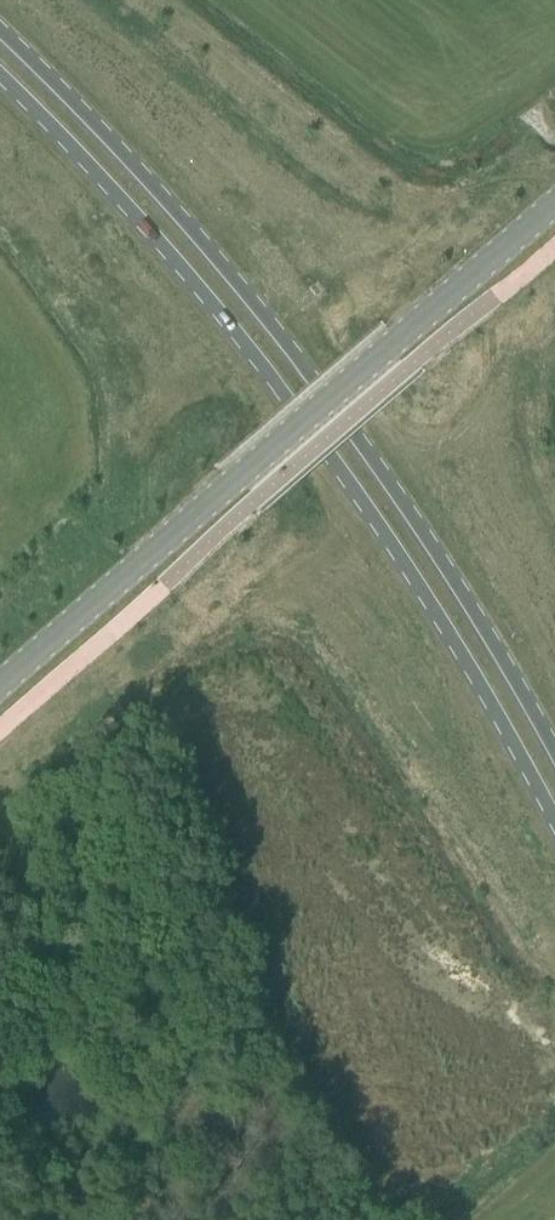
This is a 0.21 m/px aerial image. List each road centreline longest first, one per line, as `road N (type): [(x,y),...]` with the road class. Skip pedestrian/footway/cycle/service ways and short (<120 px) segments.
road 1 (primary): [(0,74),(256,354),(388,538),(554,820)]
road 2 (primary): [(554,751),(419,525),(288,348),(173,209),(0,30)]
road 3 (tertiary): [(0,683),(554,201)]

